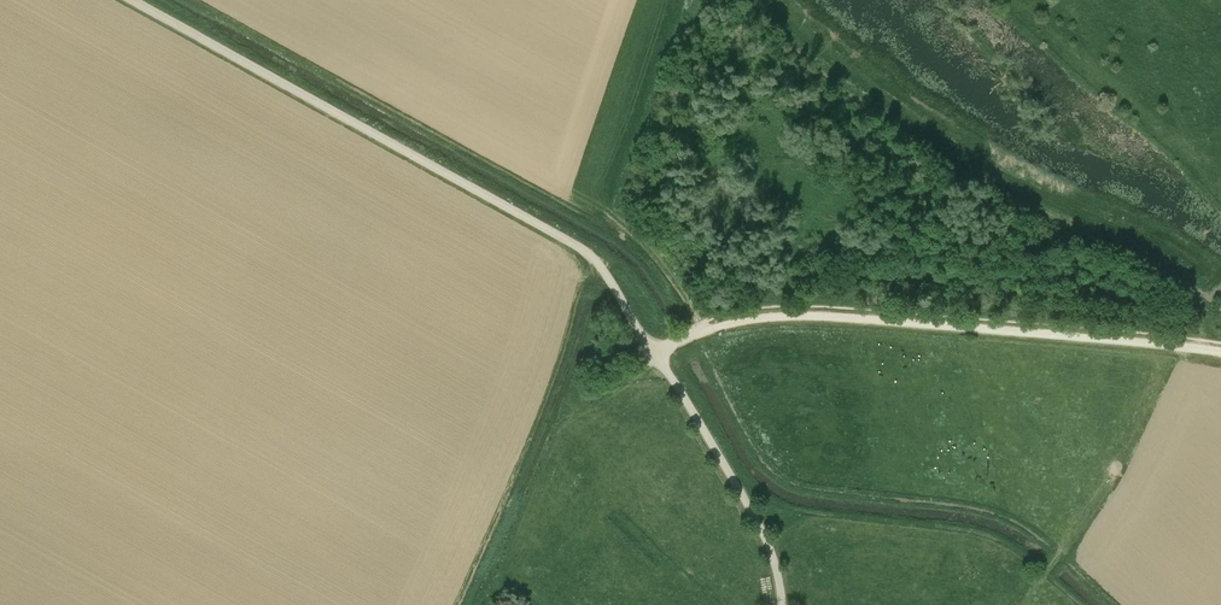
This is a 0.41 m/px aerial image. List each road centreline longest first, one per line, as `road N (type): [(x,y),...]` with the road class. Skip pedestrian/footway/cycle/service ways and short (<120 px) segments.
road 1 (unclassified): [(134,0),(580,248),(606,272),(655,354)]
road 2 (track): [(655,354),(744,318),(842,313),(1220,352)]

